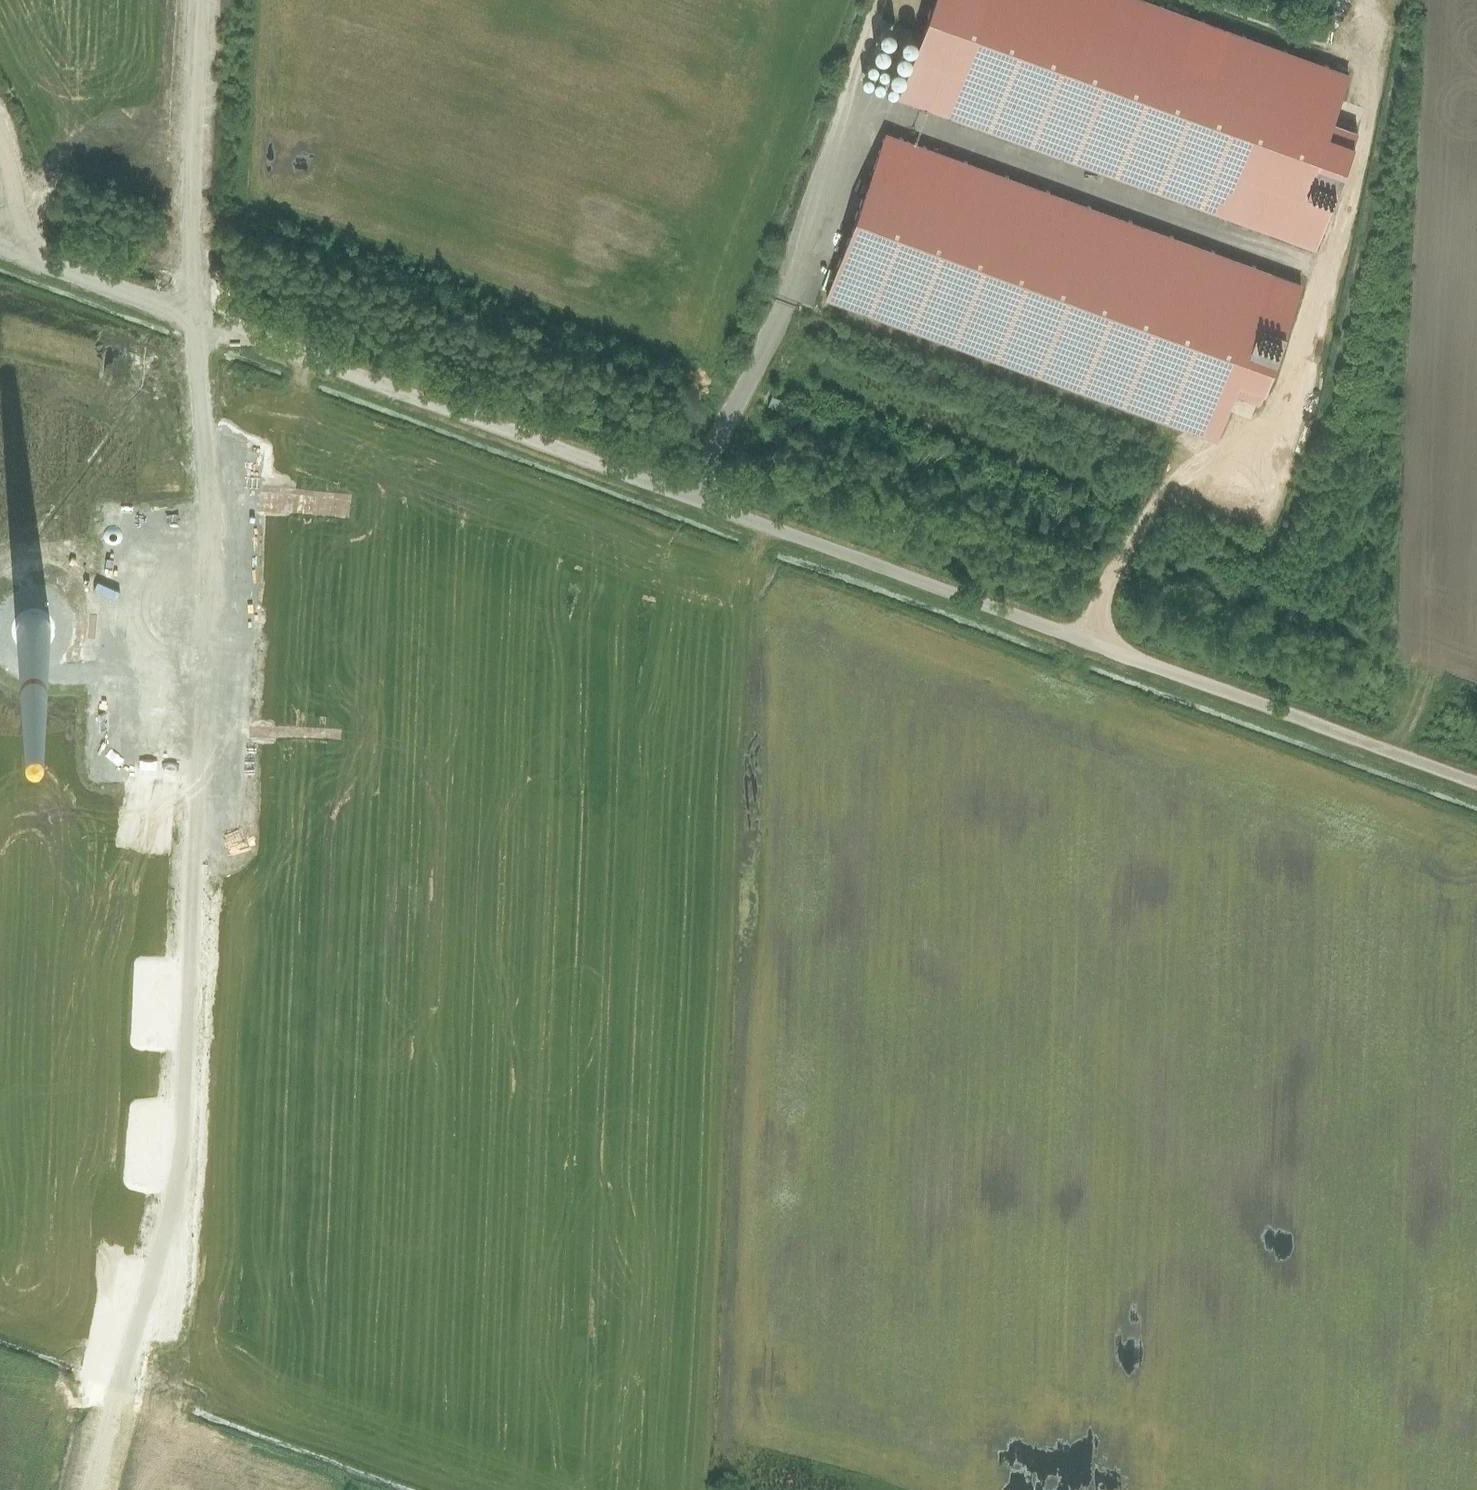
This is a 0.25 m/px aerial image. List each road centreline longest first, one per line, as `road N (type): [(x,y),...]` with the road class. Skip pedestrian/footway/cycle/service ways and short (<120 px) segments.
road 1 (track): [(0,250),(1476,786)]
road 2 (track): [(208,0),(195,320),(205,621),(173,1188),(94,1489)]
road 3 (track): [(21,257),(0,139)]

